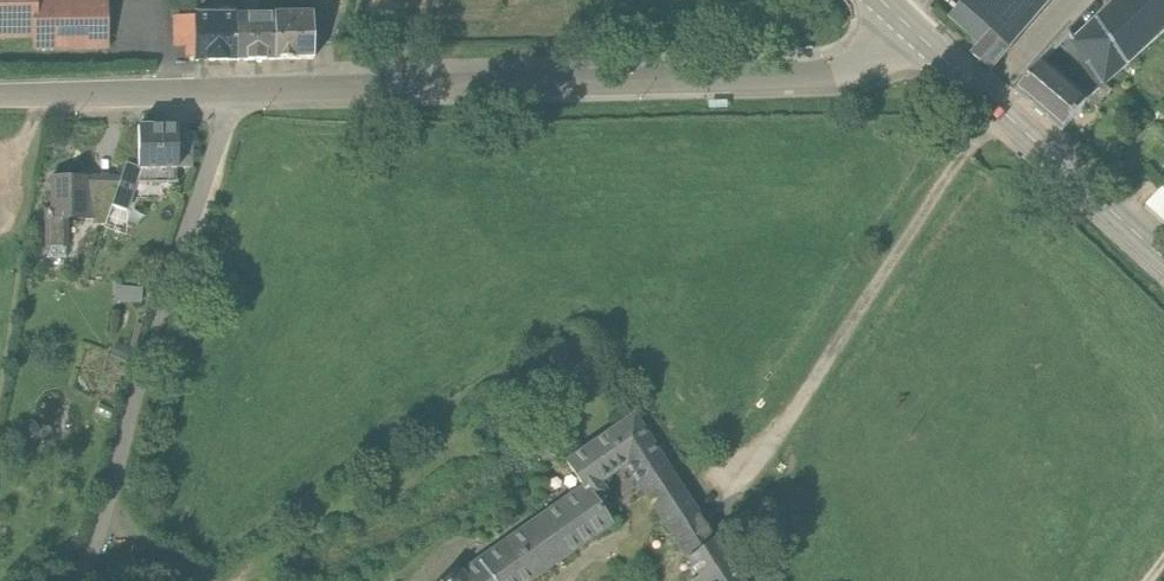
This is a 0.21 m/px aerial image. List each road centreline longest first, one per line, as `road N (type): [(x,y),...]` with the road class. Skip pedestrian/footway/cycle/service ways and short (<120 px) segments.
road 1 (tertiary): [(238,88),(779,74),(841,68),(918,33)]
road 2 (unclassified): [(238,88),(106,518),(77,580)]
road 3 (tertiary): [(0,94),(238,88)]
road 4 (tertiary): [(995,103),(1163,258)]
road 5 (residential): [(1080,0),(995,103)]

